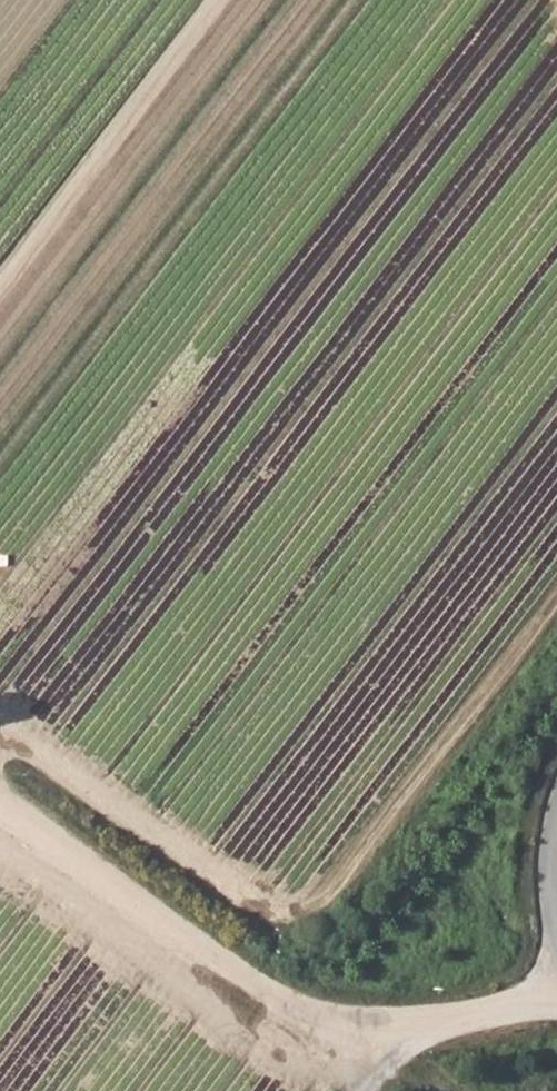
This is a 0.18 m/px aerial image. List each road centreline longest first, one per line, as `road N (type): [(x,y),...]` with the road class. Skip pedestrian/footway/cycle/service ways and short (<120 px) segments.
road 1 (track): [(429,1029),(332,1024),(0,789)]
road 2 (track): [(214,0),(0,286)]
road 3 (unclassified): [(556,812),(547,867),(556,939)]

